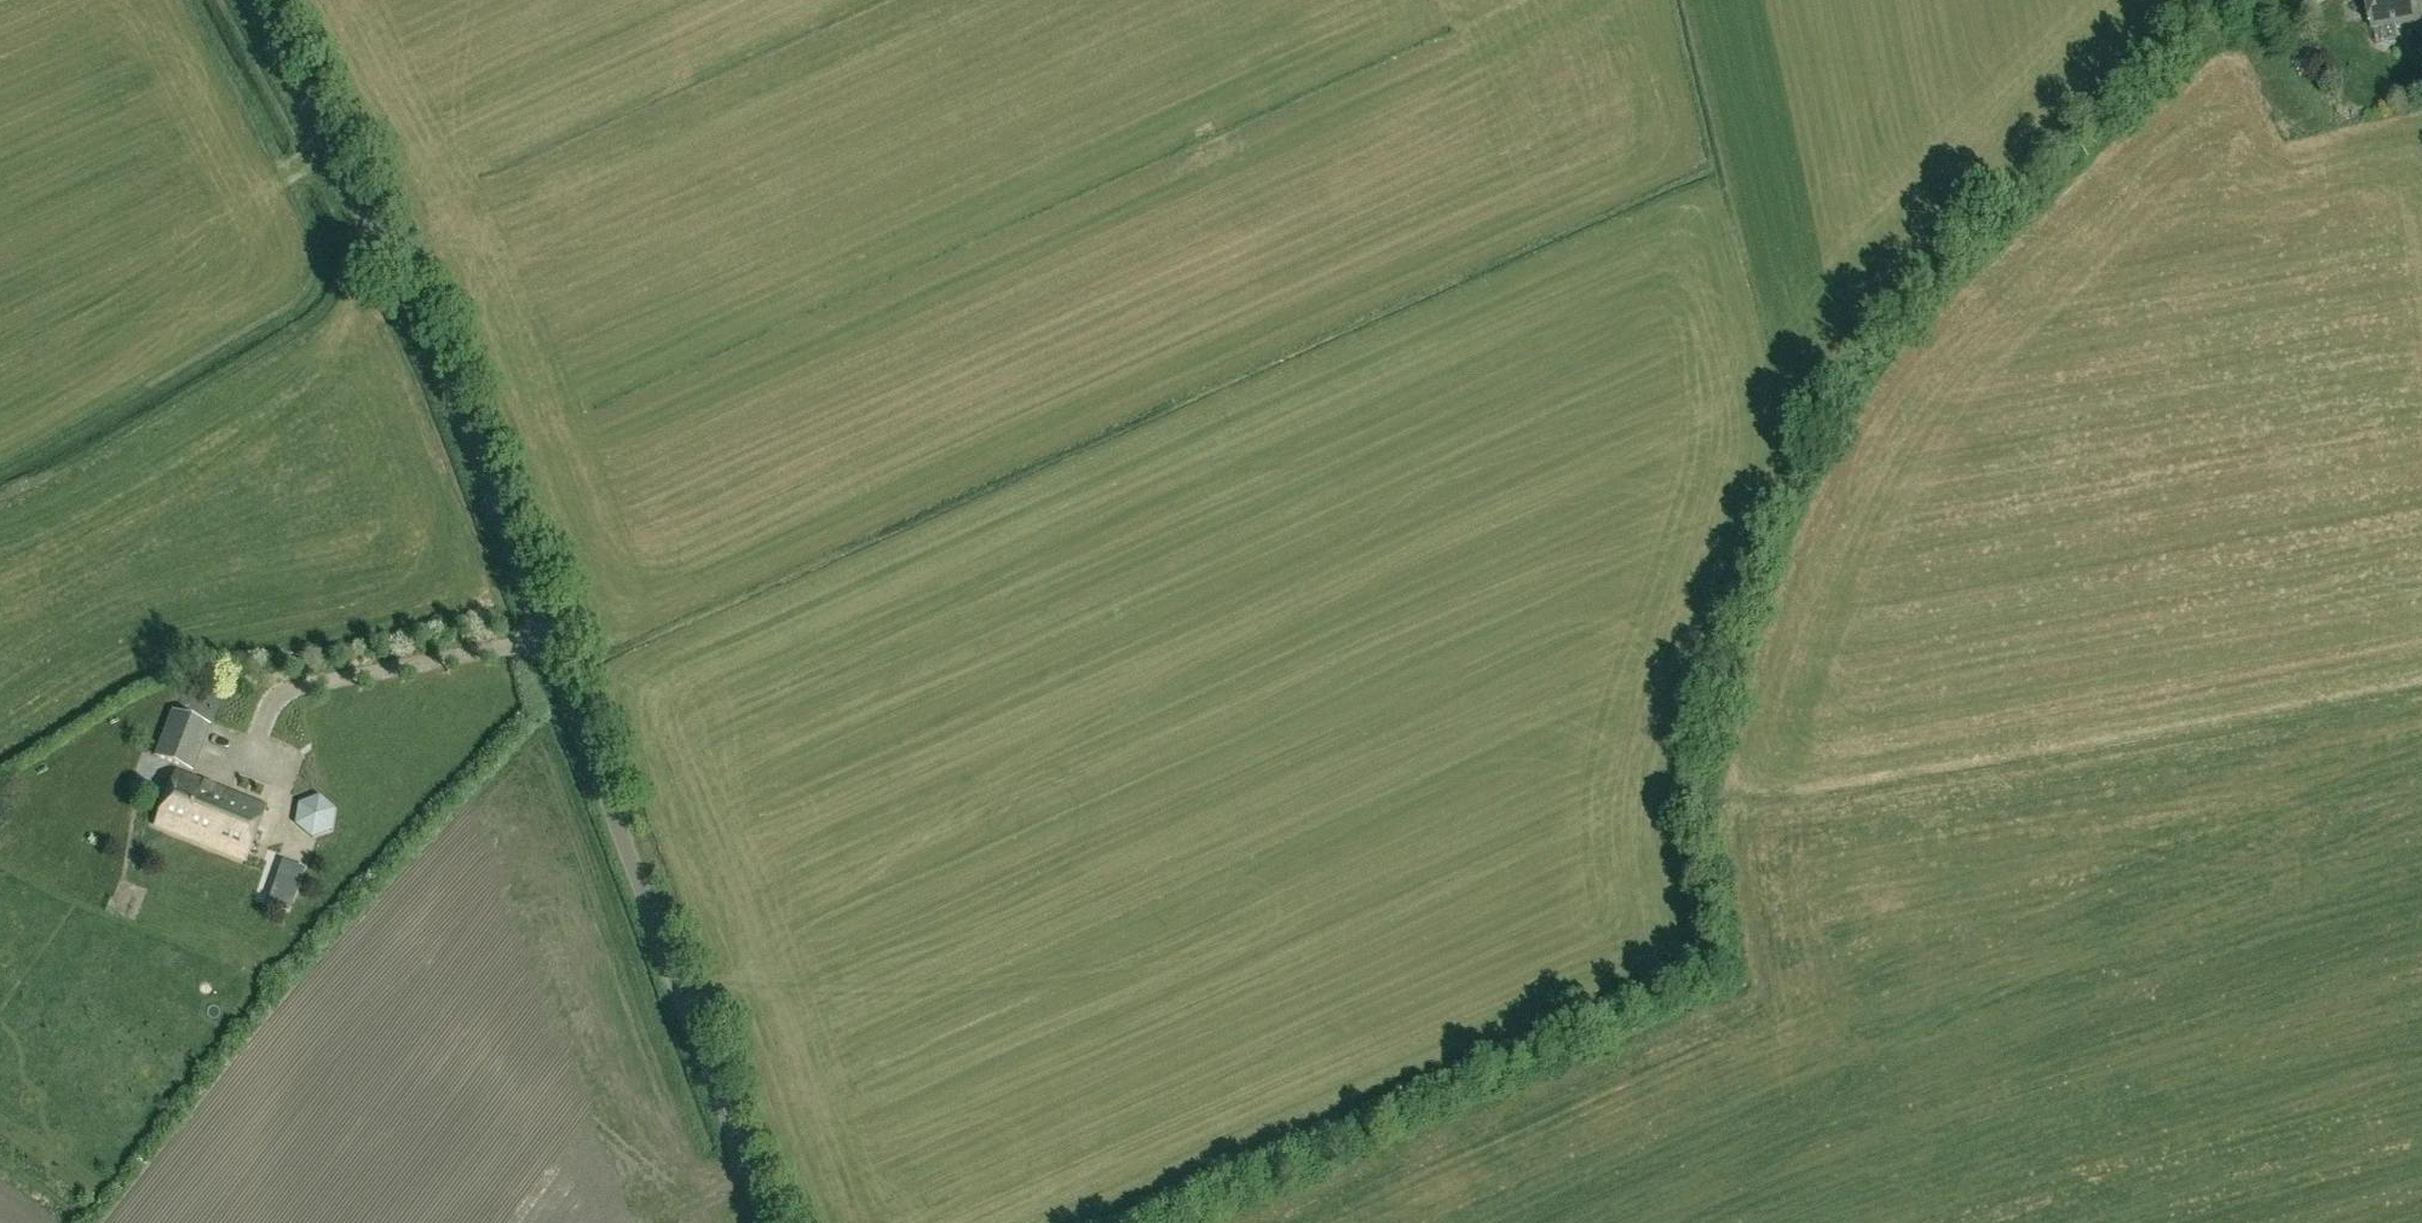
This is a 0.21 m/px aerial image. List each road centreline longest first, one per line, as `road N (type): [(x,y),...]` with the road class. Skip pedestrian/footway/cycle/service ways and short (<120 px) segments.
road 1 (unclassified): [(768,1222),(422,312),(256,0)]

